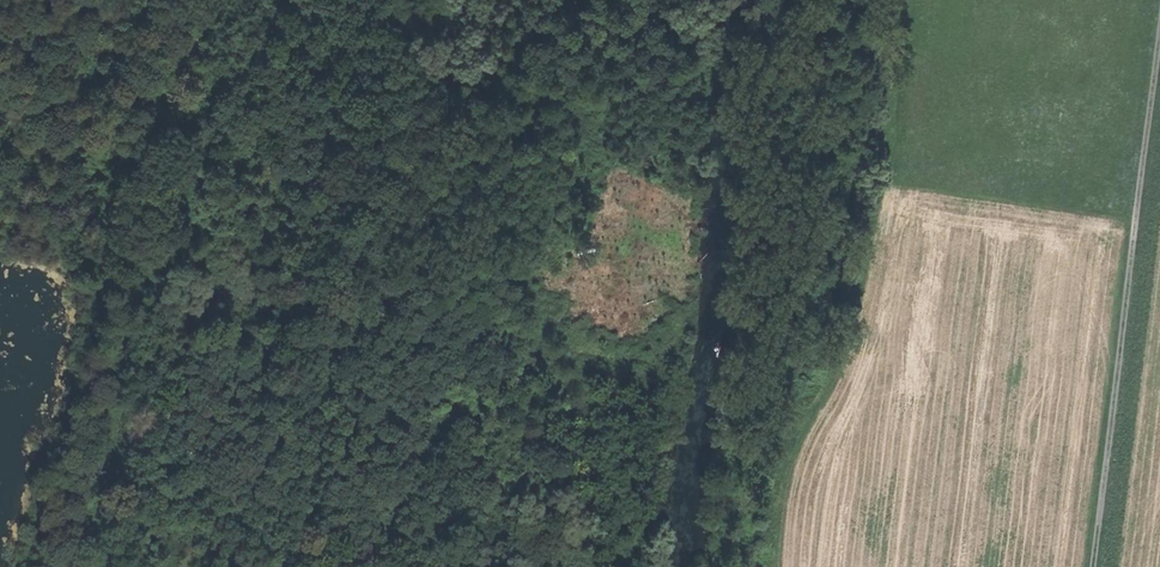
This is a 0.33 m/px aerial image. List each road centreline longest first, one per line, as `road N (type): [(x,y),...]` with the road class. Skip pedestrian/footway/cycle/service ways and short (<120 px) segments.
road 1 (track): [(97,566),(149,282),(138,180),(165,139),(197,0)]
road 2 (track): [(1159,33),(1093,566)]

